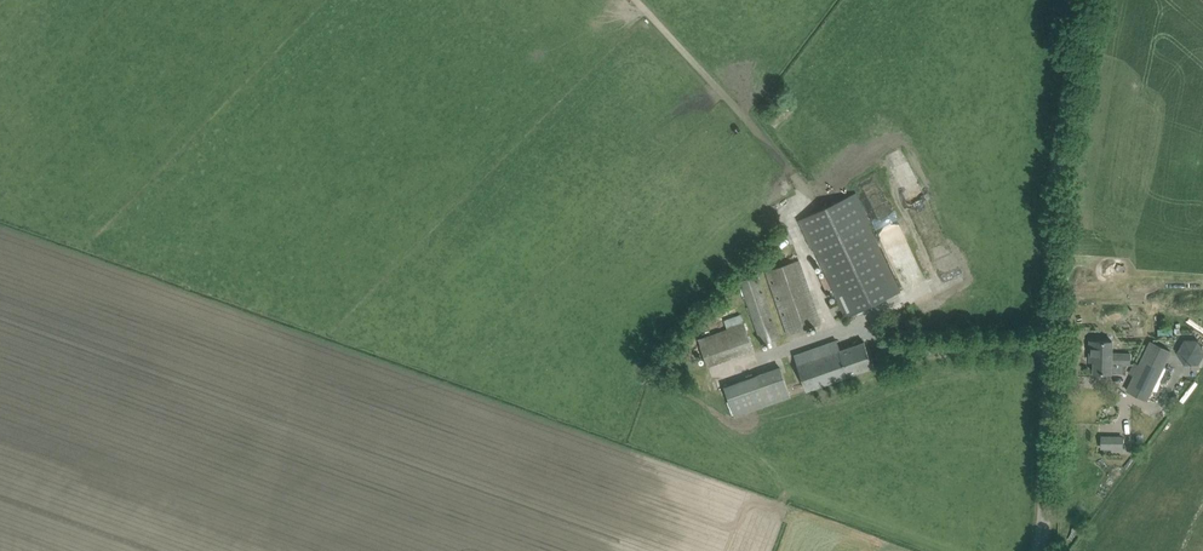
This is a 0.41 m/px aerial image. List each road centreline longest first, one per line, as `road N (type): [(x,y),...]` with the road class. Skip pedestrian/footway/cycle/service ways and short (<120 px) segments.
road 1 (unclassified): [(1040,550),(1051,190),(1091,0)]

